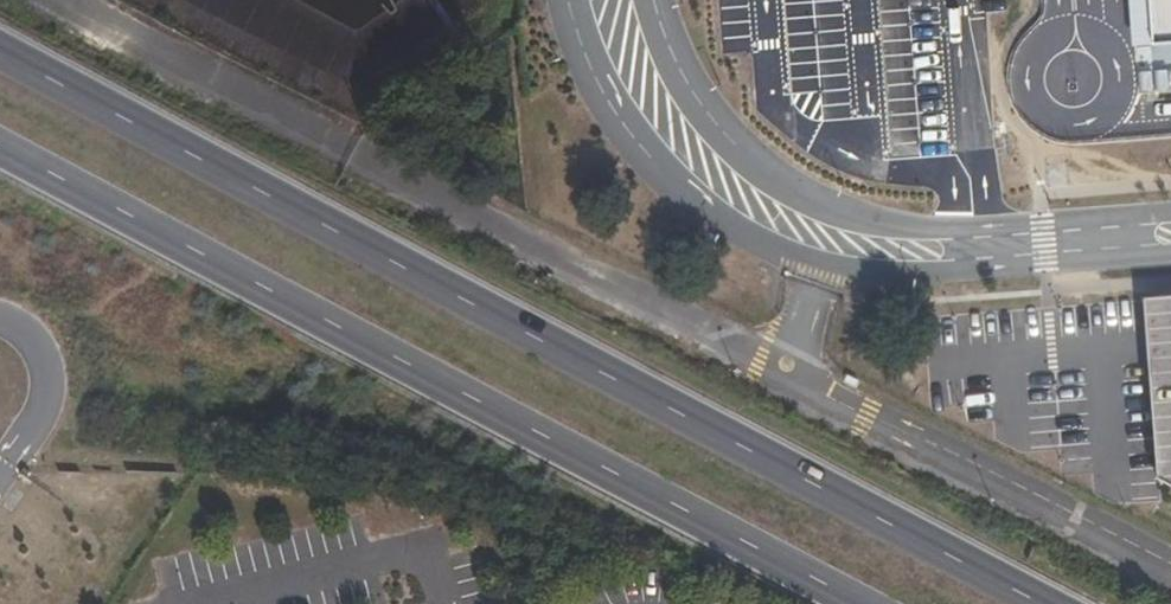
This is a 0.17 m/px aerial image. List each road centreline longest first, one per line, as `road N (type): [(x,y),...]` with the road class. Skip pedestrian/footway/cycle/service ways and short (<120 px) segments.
road 1 (primary): [(1044,603),(0,52)]
road 2 (primary): [(0,144),(861,603)]
road 3 (unclassified): [(0,320),(14,322),(52,369),(41,415),(0,479)]

